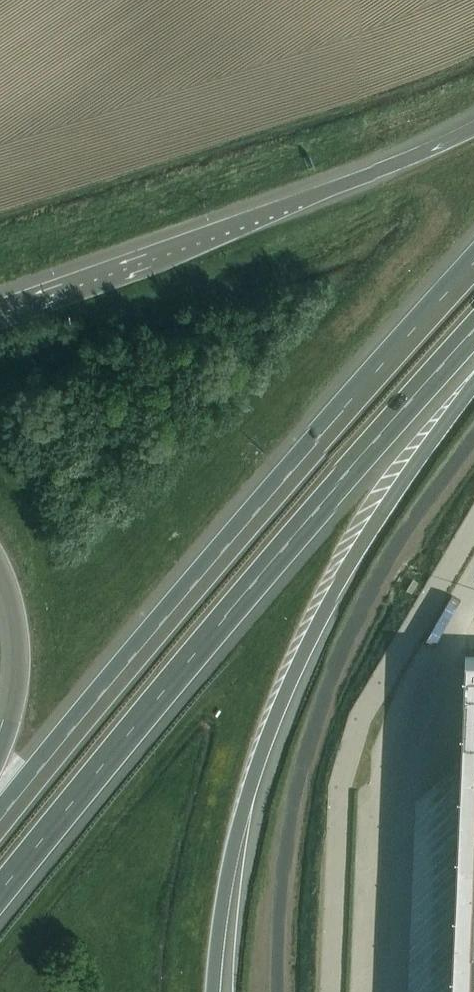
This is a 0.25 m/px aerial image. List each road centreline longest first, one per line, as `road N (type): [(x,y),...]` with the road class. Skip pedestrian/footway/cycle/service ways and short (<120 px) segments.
road 1 (motorway): [(0,890),(218,624),(473,333)]
road 2 (motorway): [(473,262),(0,819)]
road 3 (motorway): [(212,991),(240,819),(294,674),(347,567),(473,387)]
road 4 (motorway): [(473,130),(318,196),(0,311)]
road 5 (motorway): [(0,565),(19,645),(18,699),(0,760)]

